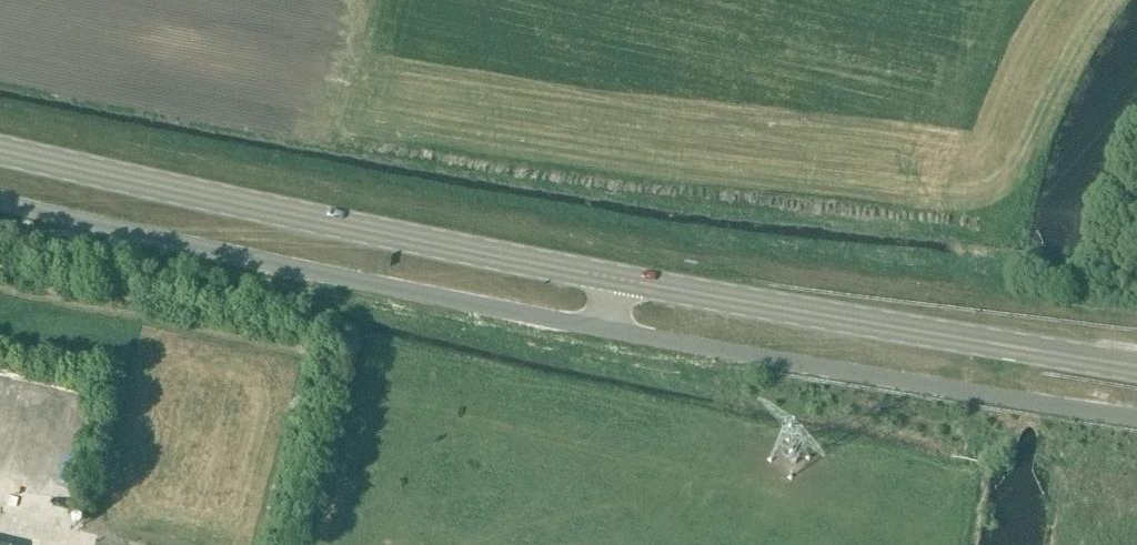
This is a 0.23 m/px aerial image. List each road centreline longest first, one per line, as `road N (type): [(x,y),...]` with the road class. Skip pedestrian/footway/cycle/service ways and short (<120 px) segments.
road 1 (secondary): [(616,278),(0,150)]
road 2 (unclassified): [(605,329),(0,202)]
road 3 (unclassified): [(1136,418),(605,329)]
road 4 (secondary): [(1136,367),(616,278)]

